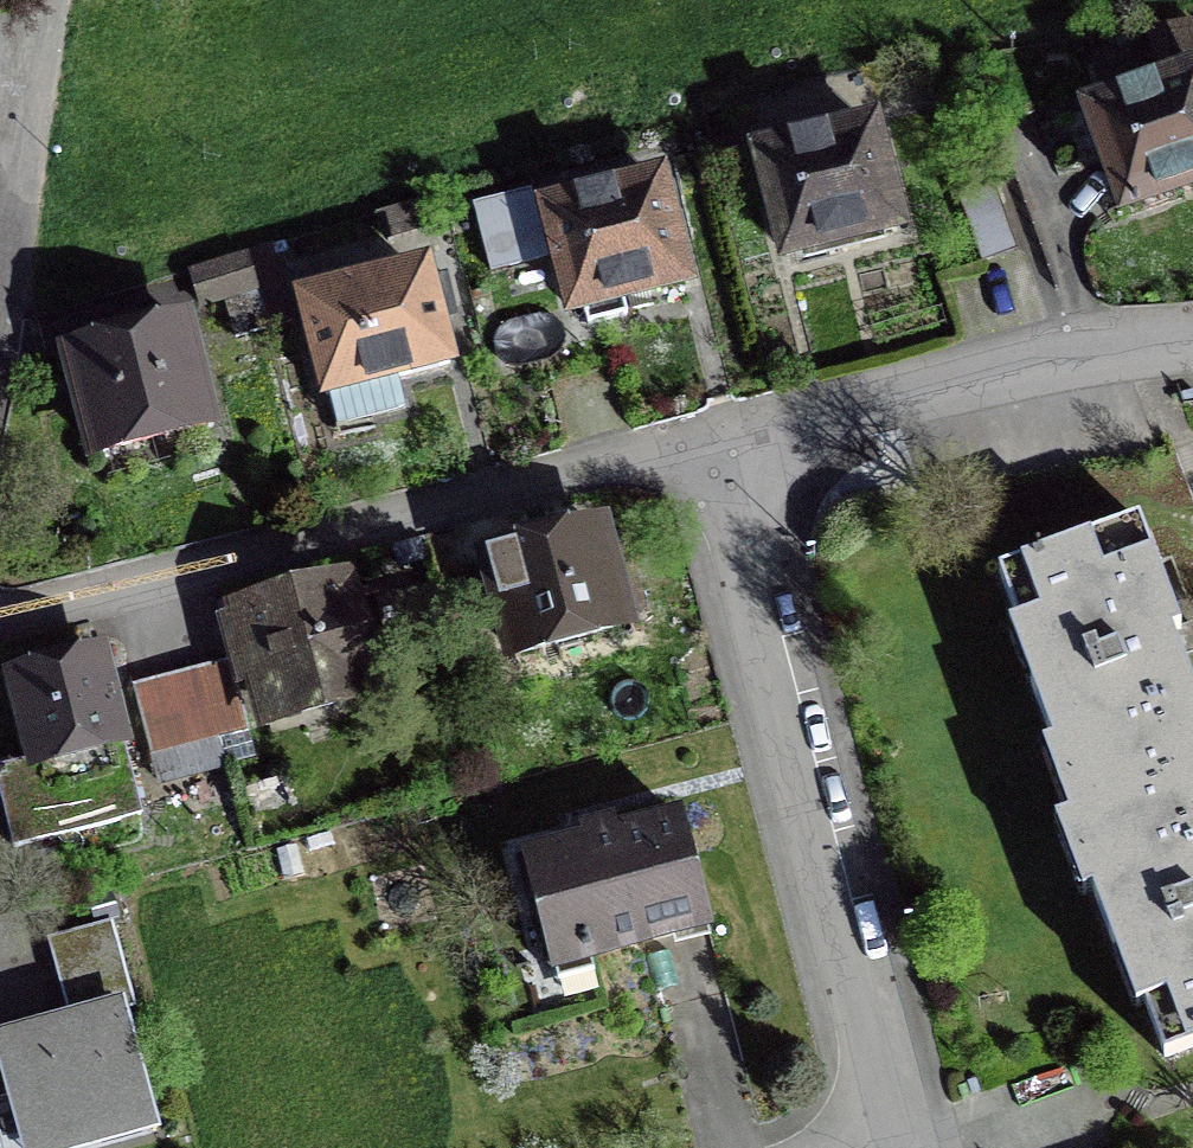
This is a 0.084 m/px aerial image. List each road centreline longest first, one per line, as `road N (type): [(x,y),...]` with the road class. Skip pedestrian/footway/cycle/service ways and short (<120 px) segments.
road 1 (residential): [(0,609),(719,442)]
road 2 (residential): [(898,1147),(719,442)]
road 3 (residential): [(719,442),(1063,354),(1192,336)]
road 4 (residential): [(0,268),(50,0)]

